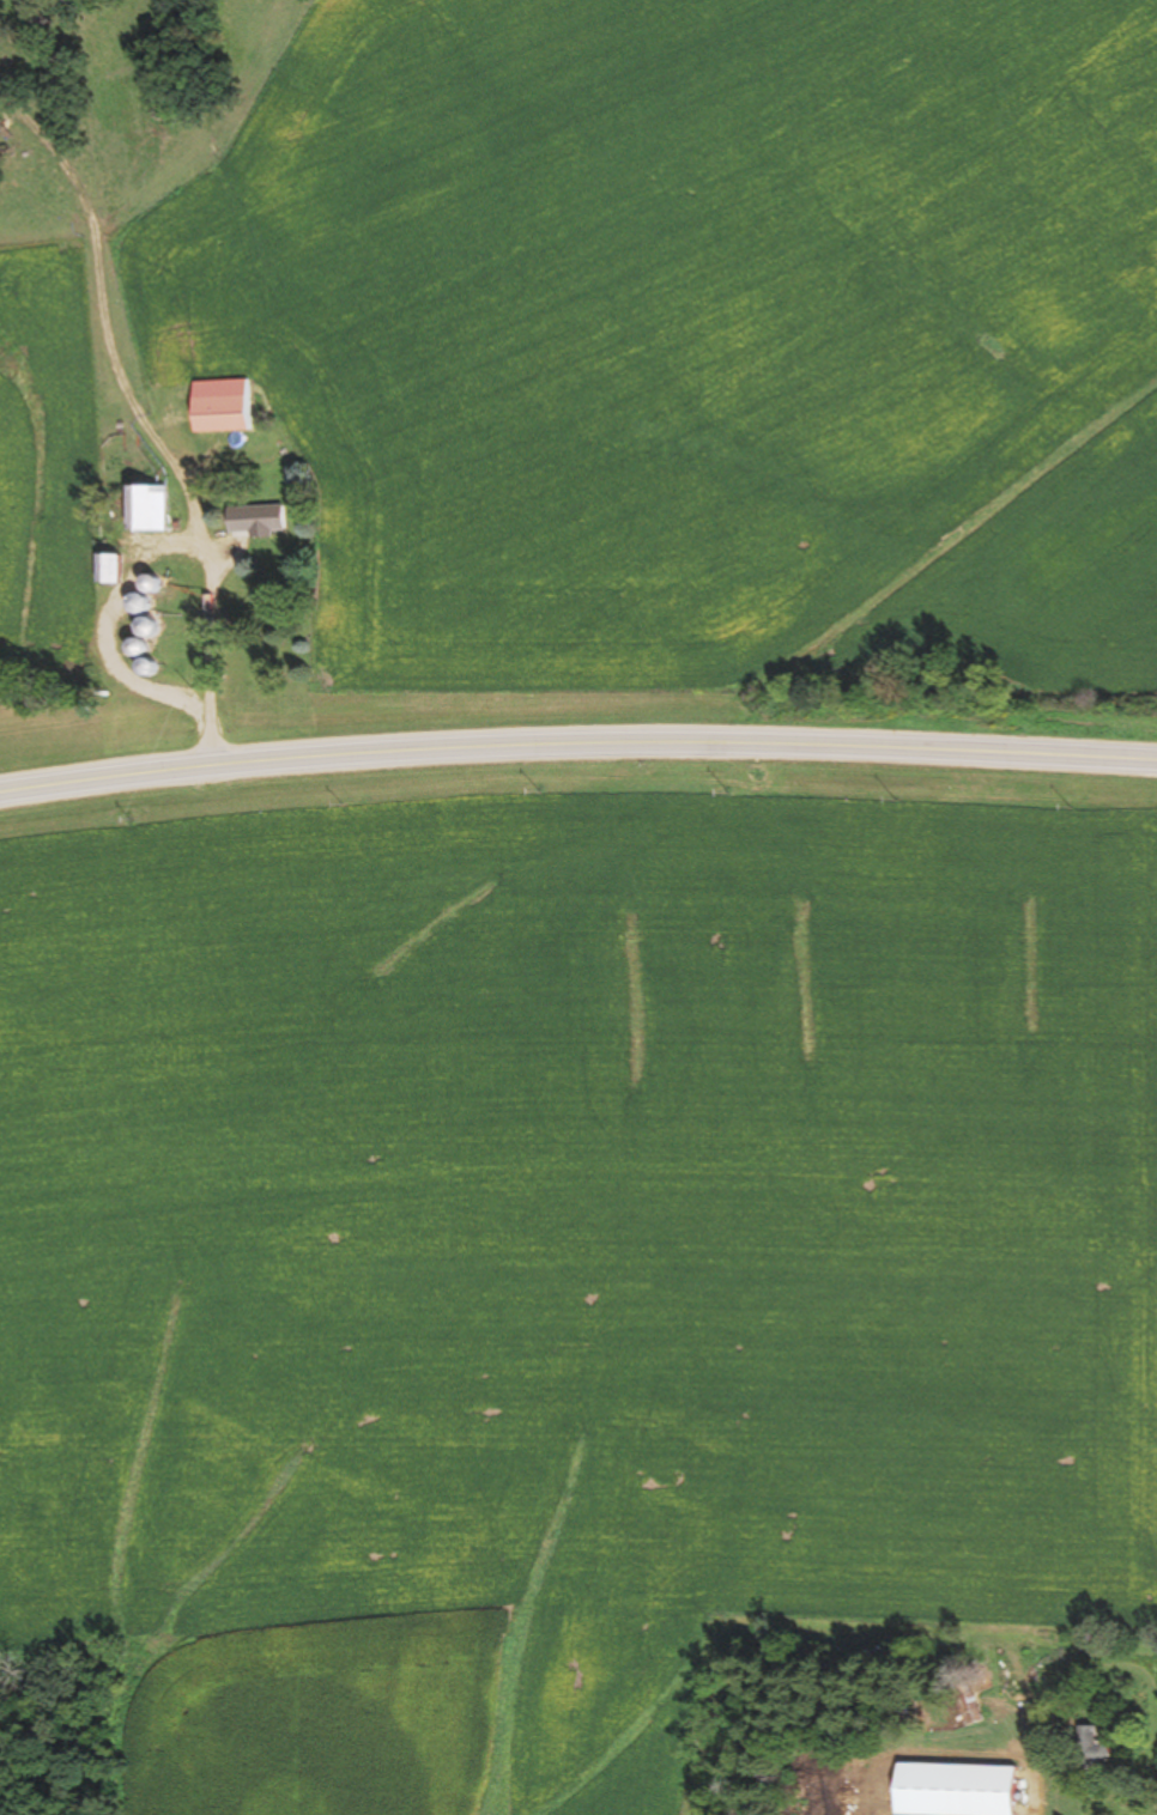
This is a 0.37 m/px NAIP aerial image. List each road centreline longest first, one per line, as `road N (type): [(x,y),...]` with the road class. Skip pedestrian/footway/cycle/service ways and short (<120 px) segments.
road 1 (primary): [(1156,762),(599,742),(262,761),(0,793)]

